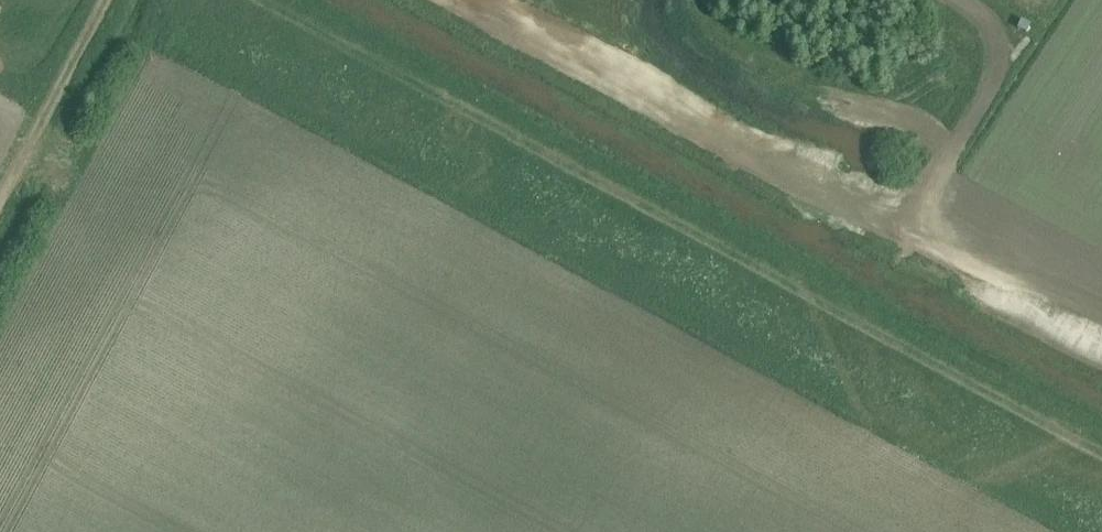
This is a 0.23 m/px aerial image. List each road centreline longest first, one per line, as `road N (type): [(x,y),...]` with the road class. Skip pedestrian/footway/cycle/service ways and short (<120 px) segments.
road 1 (track): [(289,0),(1101,438)]
road 2 (track): [(908,234),(469,0)]
road 3 (track): [(908,234),(984,104),(998,64),(991,24),(958,0)]
road 4 (track): [(0,205),(110,0)]
road 5 (track): [(1101,336),(908,234)]

